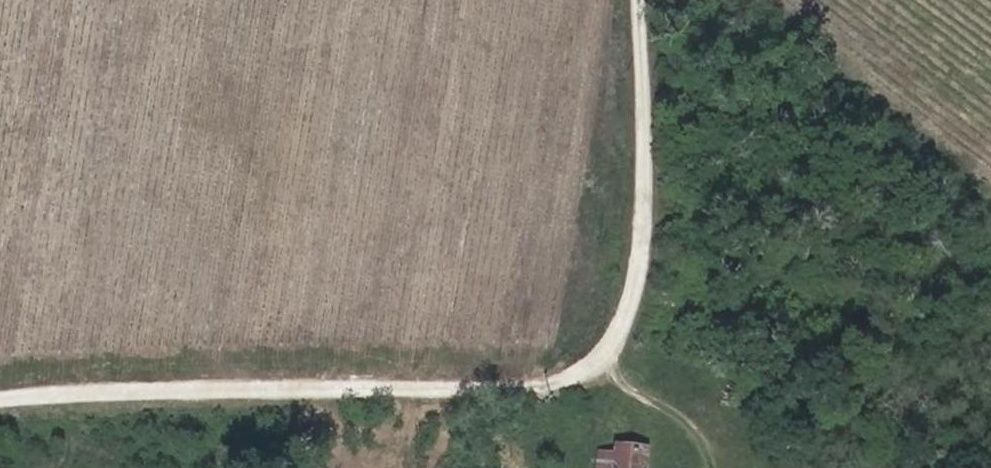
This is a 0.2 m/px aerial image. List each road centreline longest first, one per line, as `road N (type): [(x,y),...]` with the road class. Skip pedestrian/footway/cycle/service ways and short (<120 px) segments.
road 1 (track): [(637,0),(645,206),(632,291),(611,352),(551,385),(144,397),(0,420)]

